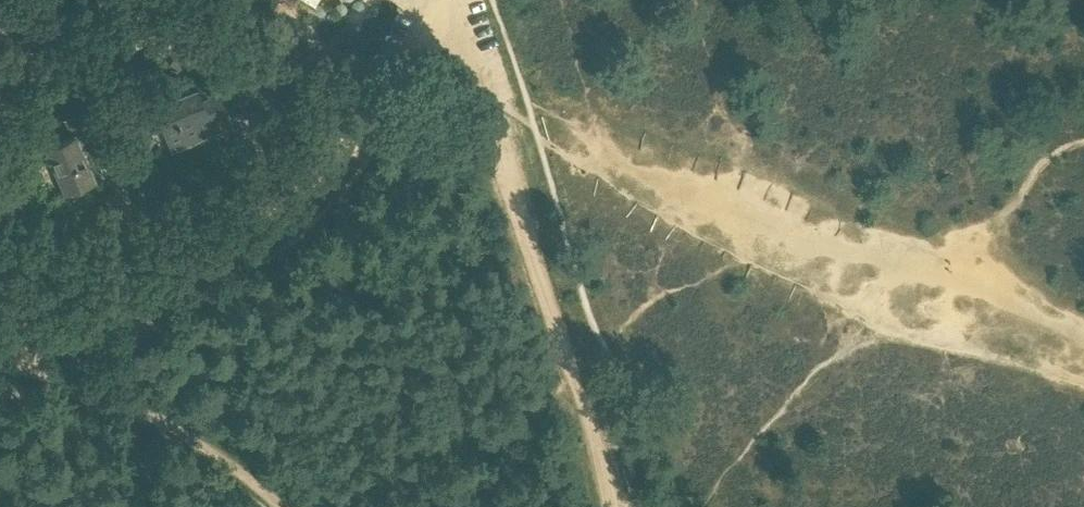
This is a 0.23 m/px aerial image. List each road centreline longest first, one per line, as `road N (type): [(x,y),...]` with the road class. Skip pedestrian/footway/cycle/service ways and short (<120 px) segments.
road 1 (track): [(11,362),(105,327),(285,225),(372,129),(410,62),(425,0)]
road 2 (track): [(475,89),(532,122),(548,143),(567,145),(706,221),(777,250),(860,259),(951,287)]
road 3 (track): [(604,506),(572,371),(475,89)]
road 4 (track): [(11,362),(220,455),(279,506)]
road 5 (track): [(951,287),(1083,350)]

